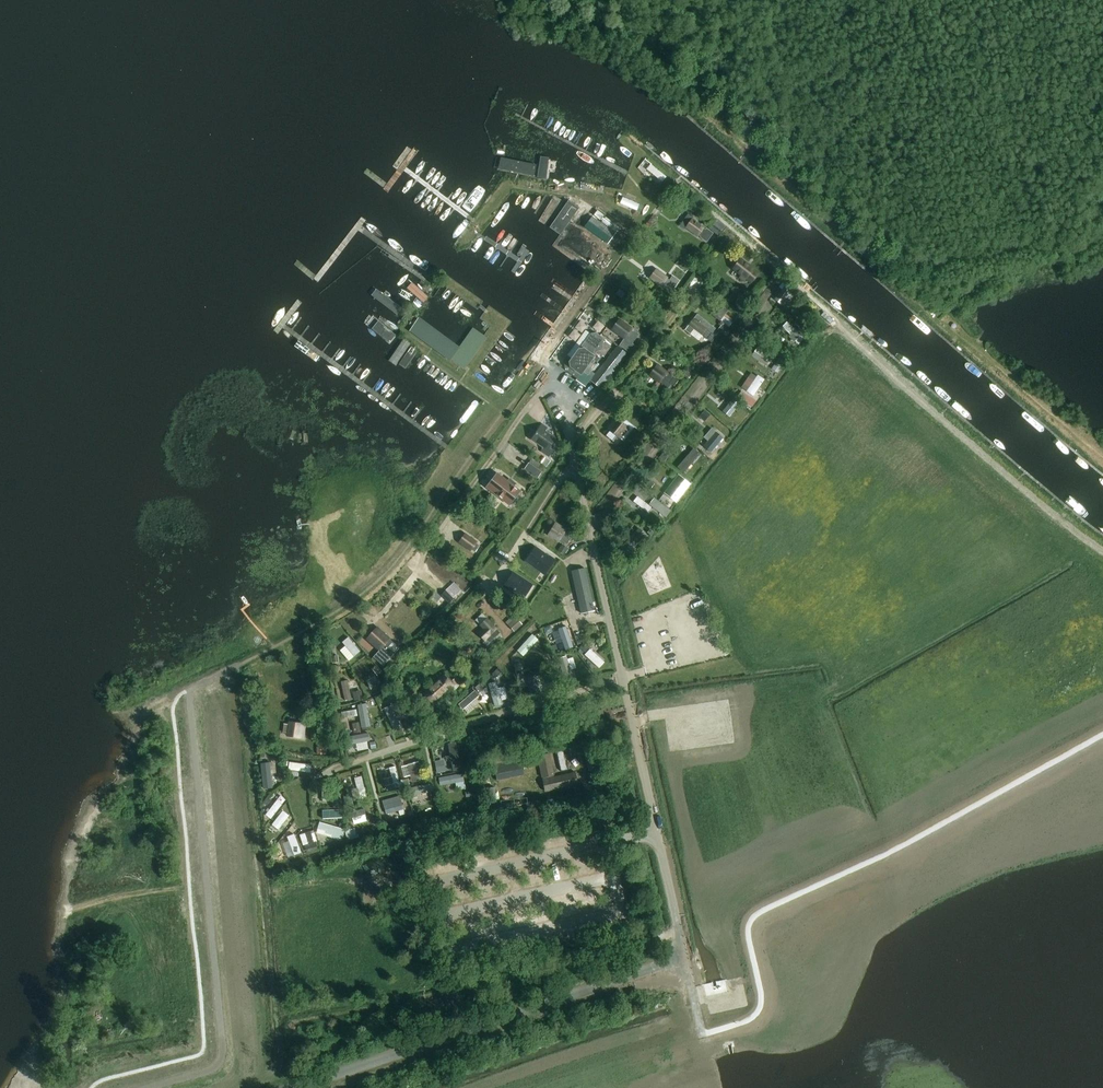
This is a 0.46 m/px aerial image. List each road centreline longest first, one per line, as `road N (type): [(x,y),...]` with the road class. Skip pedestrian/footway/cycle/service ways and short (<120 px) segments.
road 1 (track): [(136,1087),(225,1072),(234,1061),(189,689)]
road 2 (unclassified): [(685,959),(591,527)]
road 3 (unclassified): [(289,1087),(685,959)]

